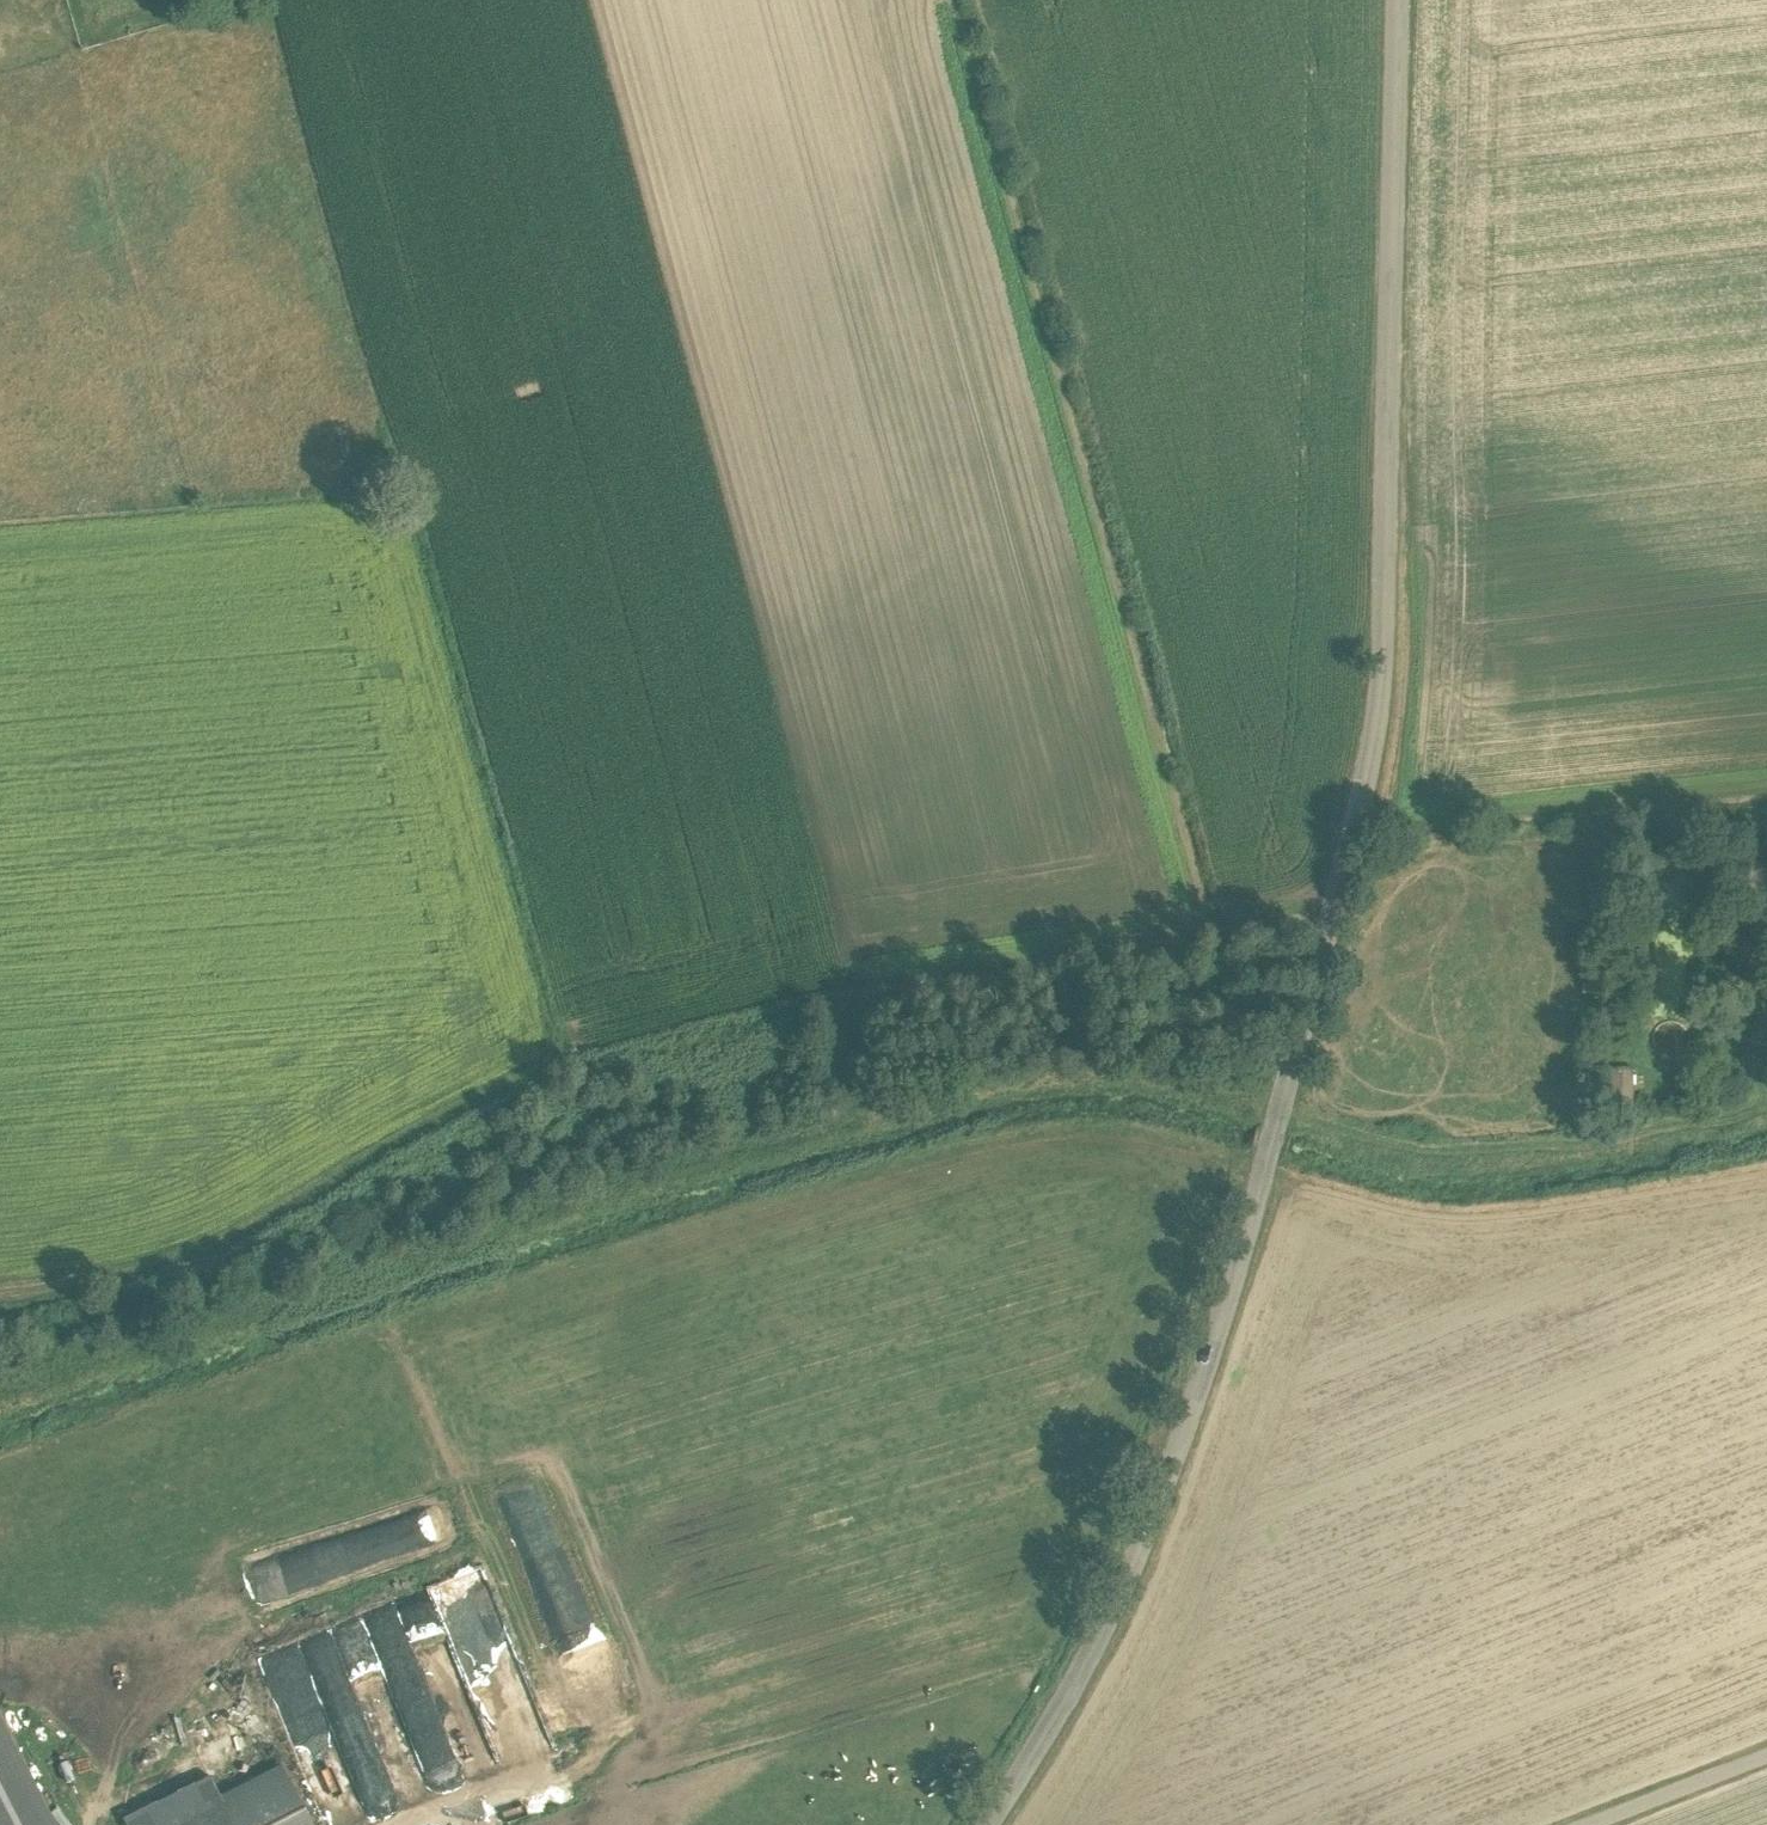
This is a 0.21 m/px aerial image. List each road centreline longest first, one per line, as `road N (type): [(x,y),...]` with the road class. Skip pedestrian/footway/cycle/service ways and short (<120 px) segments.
road 1 (unclassified): [(985,1824),(1060,1706),(1141,1547),(1211,1351),(1377,740),(1395,0)]
road 2 (track): [(1277,1116),(1169,1081),(1099,1073),(1004,1082),(0,1400)]
road 3 (track): [(1277,1116),(1462,1151),(1553,1147),(1766,1114)]
road 4 (unclassified): [(1766,1755),(1586,1824)]

